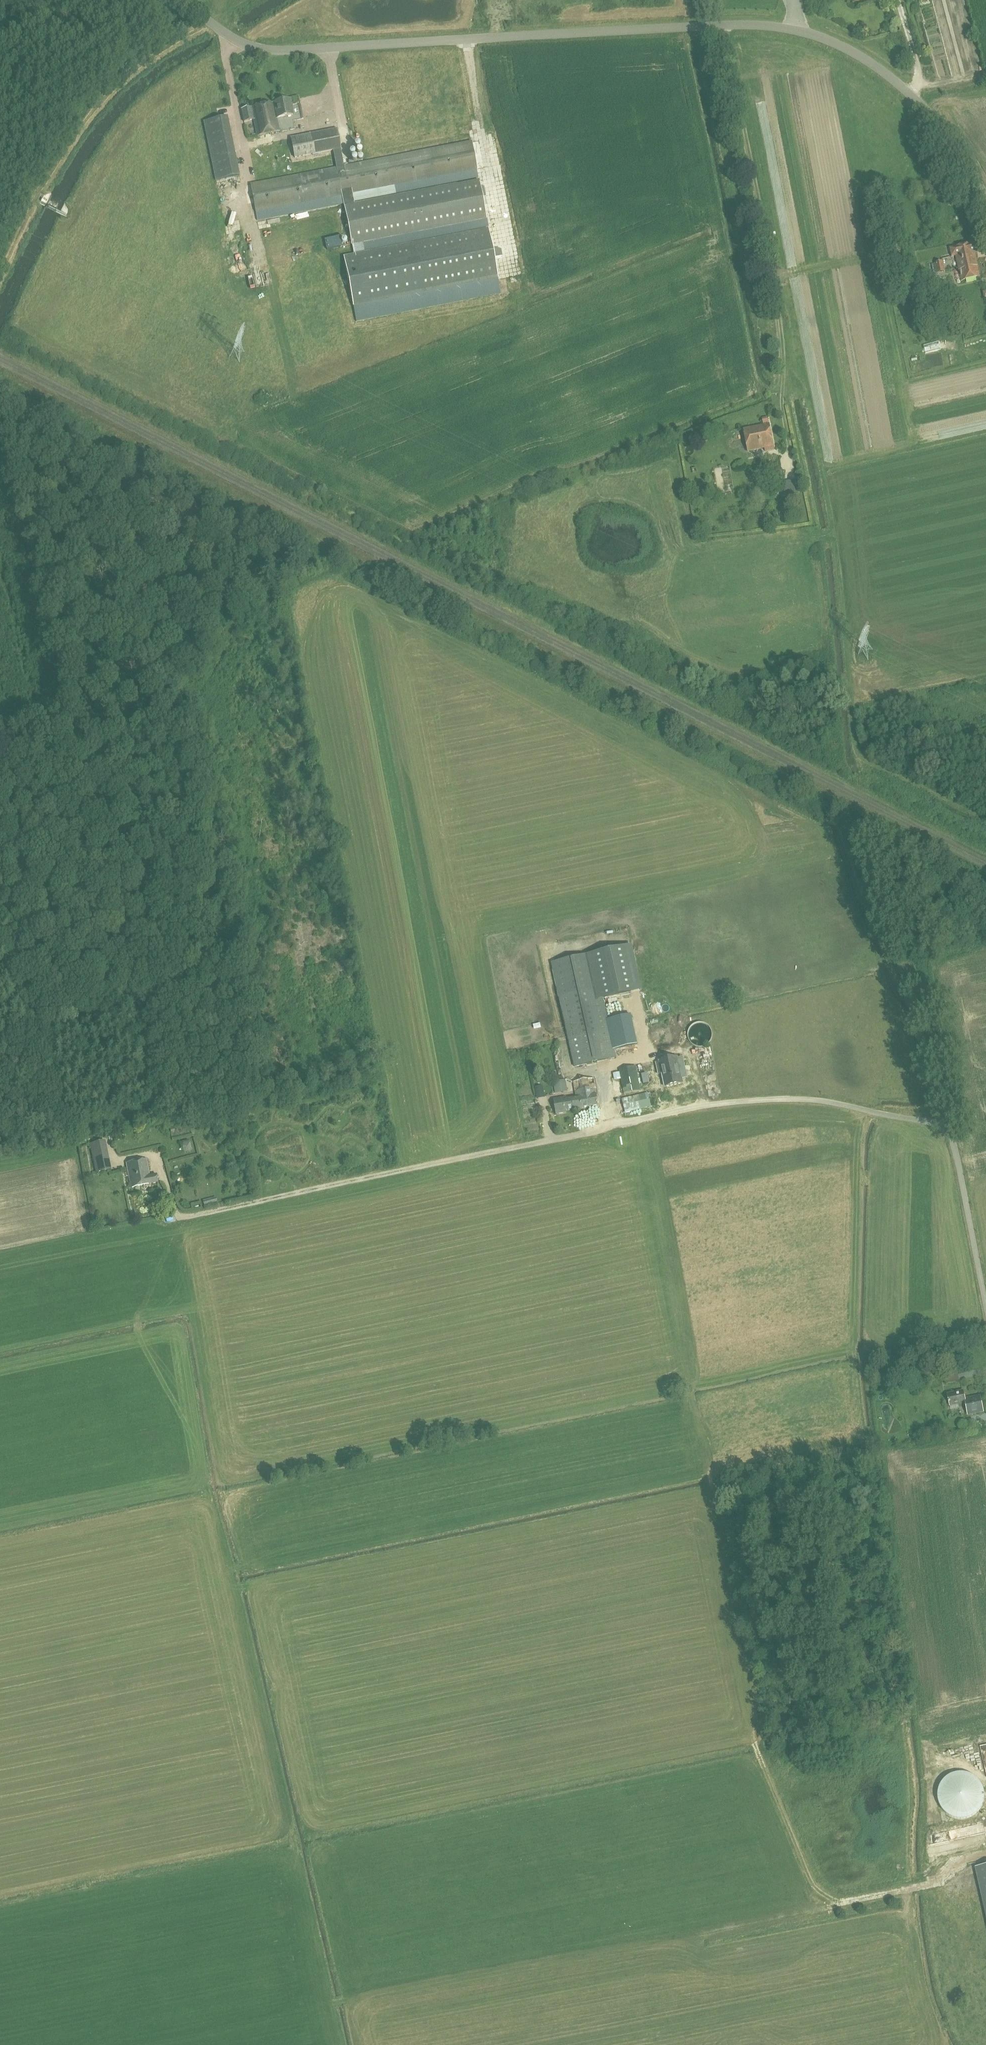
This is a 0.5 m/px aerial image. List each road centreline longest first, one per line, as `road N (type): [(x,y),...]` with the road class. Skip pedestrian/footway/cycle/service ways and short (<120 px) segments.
road 1 (unclassified): [(184,0),(236,40),(276,50),(747,24),(810,33),(868,61),(923,107),(985,198)]
road 2 (unclassified): [(549,1139),(693,1107),(776,1100),(944,1127),(985,1301)]
road 3 (track): [(78,727),(164,1106)]
road 4 (track): [(0,749),(181,697),(248,601)]
road 5 (track): [(87,725),(36,485),(0,448)]

